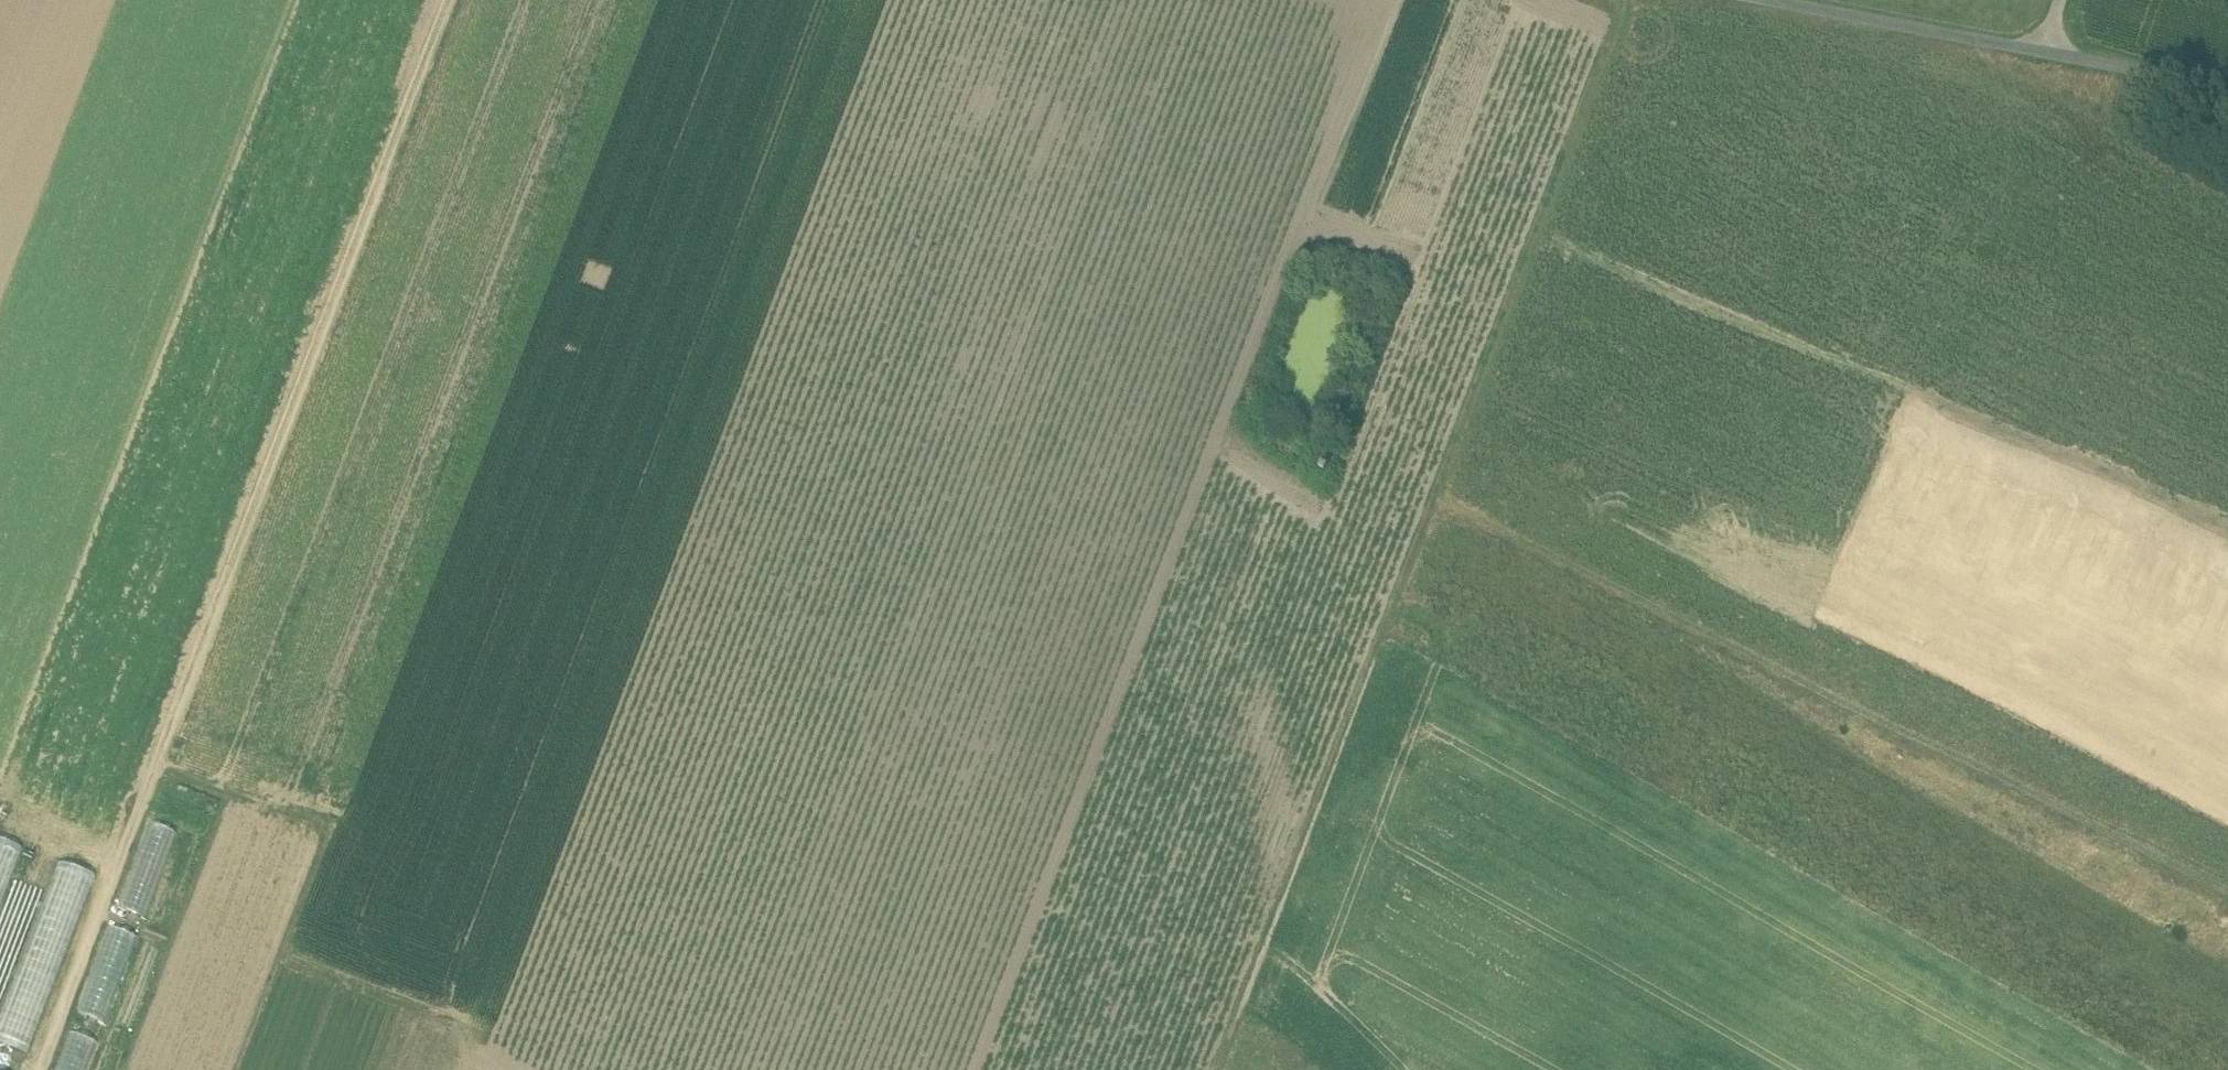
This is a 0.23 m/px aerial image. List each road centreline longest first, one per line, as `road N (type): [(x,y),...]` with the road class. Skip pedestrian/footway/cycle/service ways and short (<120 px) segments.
road 1 (unclassified): [(2227,95),(2151,71),(1776,0)]

